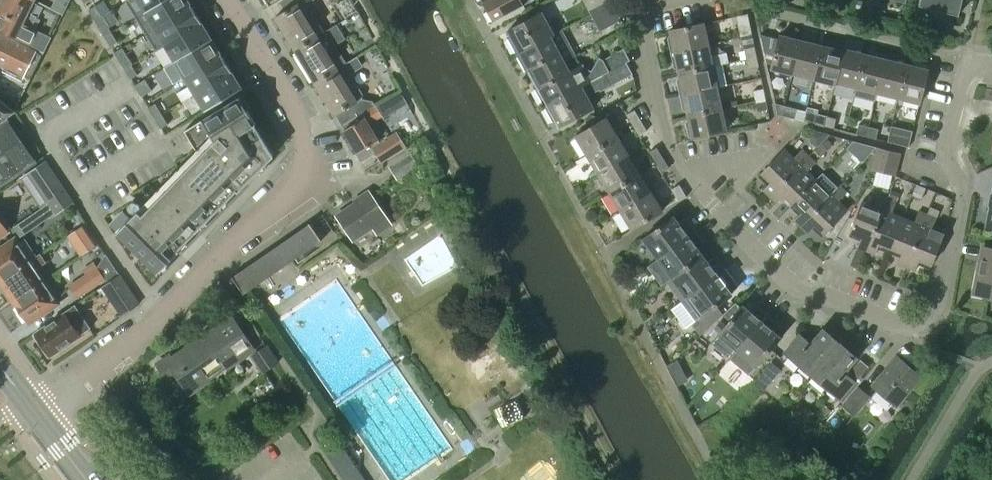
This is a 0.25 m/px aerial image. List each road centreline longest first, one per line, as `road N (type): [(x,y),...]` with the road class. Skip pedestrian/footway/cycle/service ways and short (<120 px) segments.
road 1 (residential): [(991,72),(967,75),(955,163),(965,185),(939,304),(925,331),(790,283),(687,170)]
road 2 (residential): [(82,381),(298,184),(299,116),(227,0)]
road 3 (residential): [(687,170),(655,104),(639,2)]
road 4 (unclassified): [(82,381),(179,479)]

